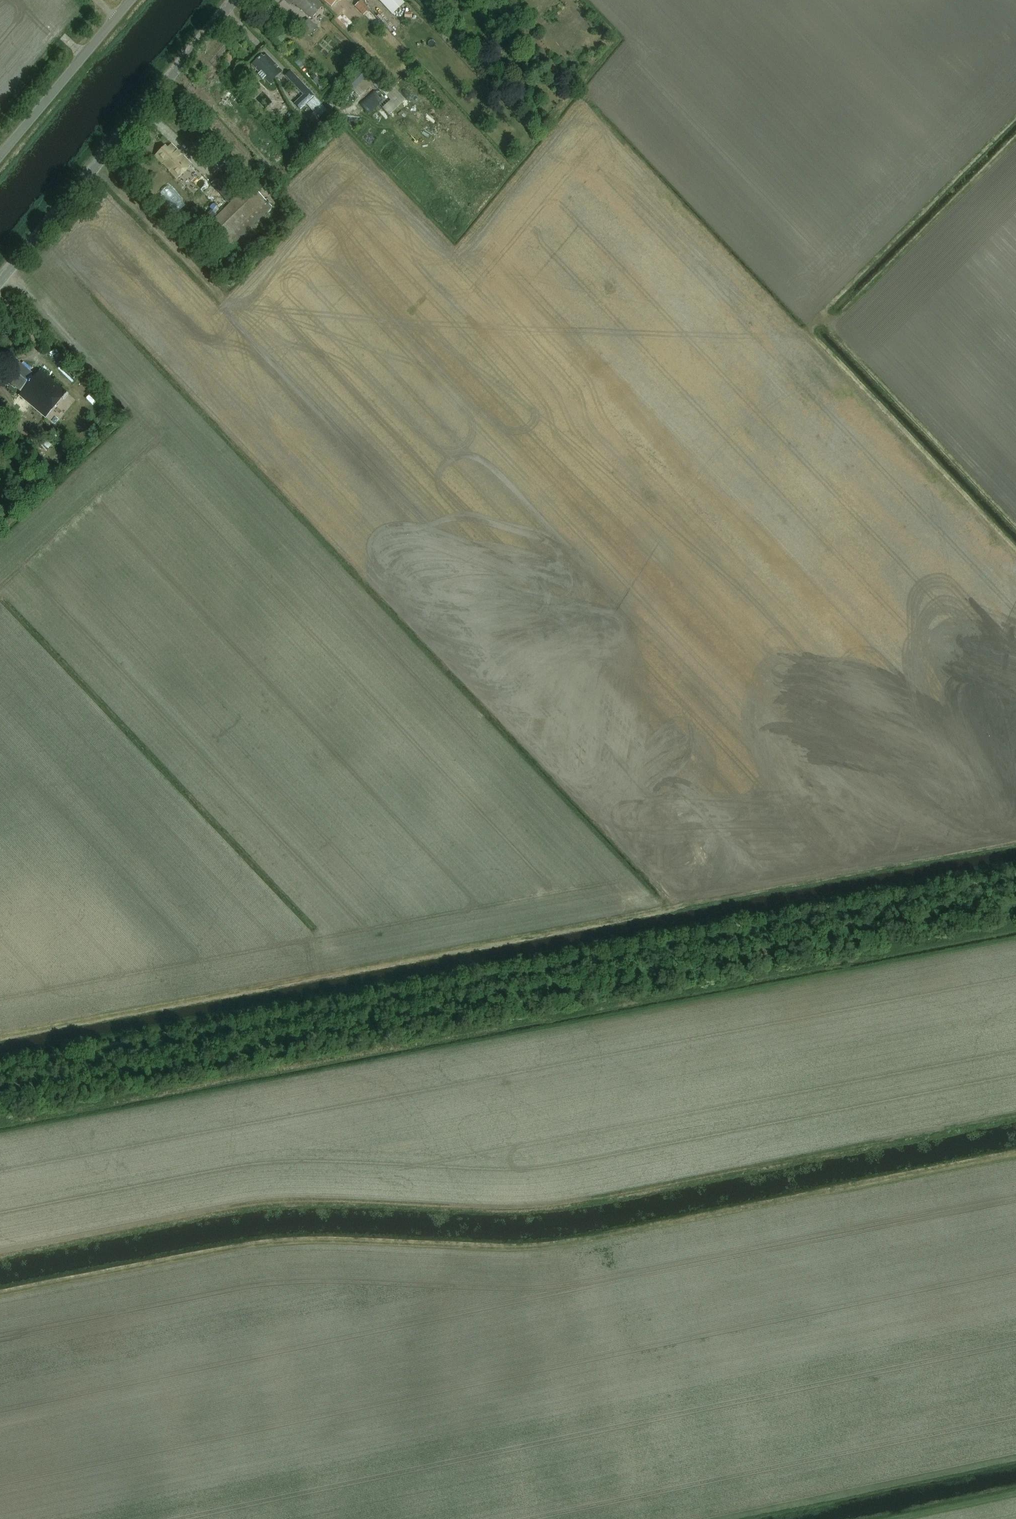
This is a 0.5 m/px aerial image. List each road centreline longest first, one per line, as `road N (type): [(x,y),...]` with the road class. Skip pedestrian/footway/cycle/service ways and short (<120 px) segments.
road 1 (tertiary): [(0,288),(244,0)]
road 2 (unclassified): [(0,154),(131,0)]

